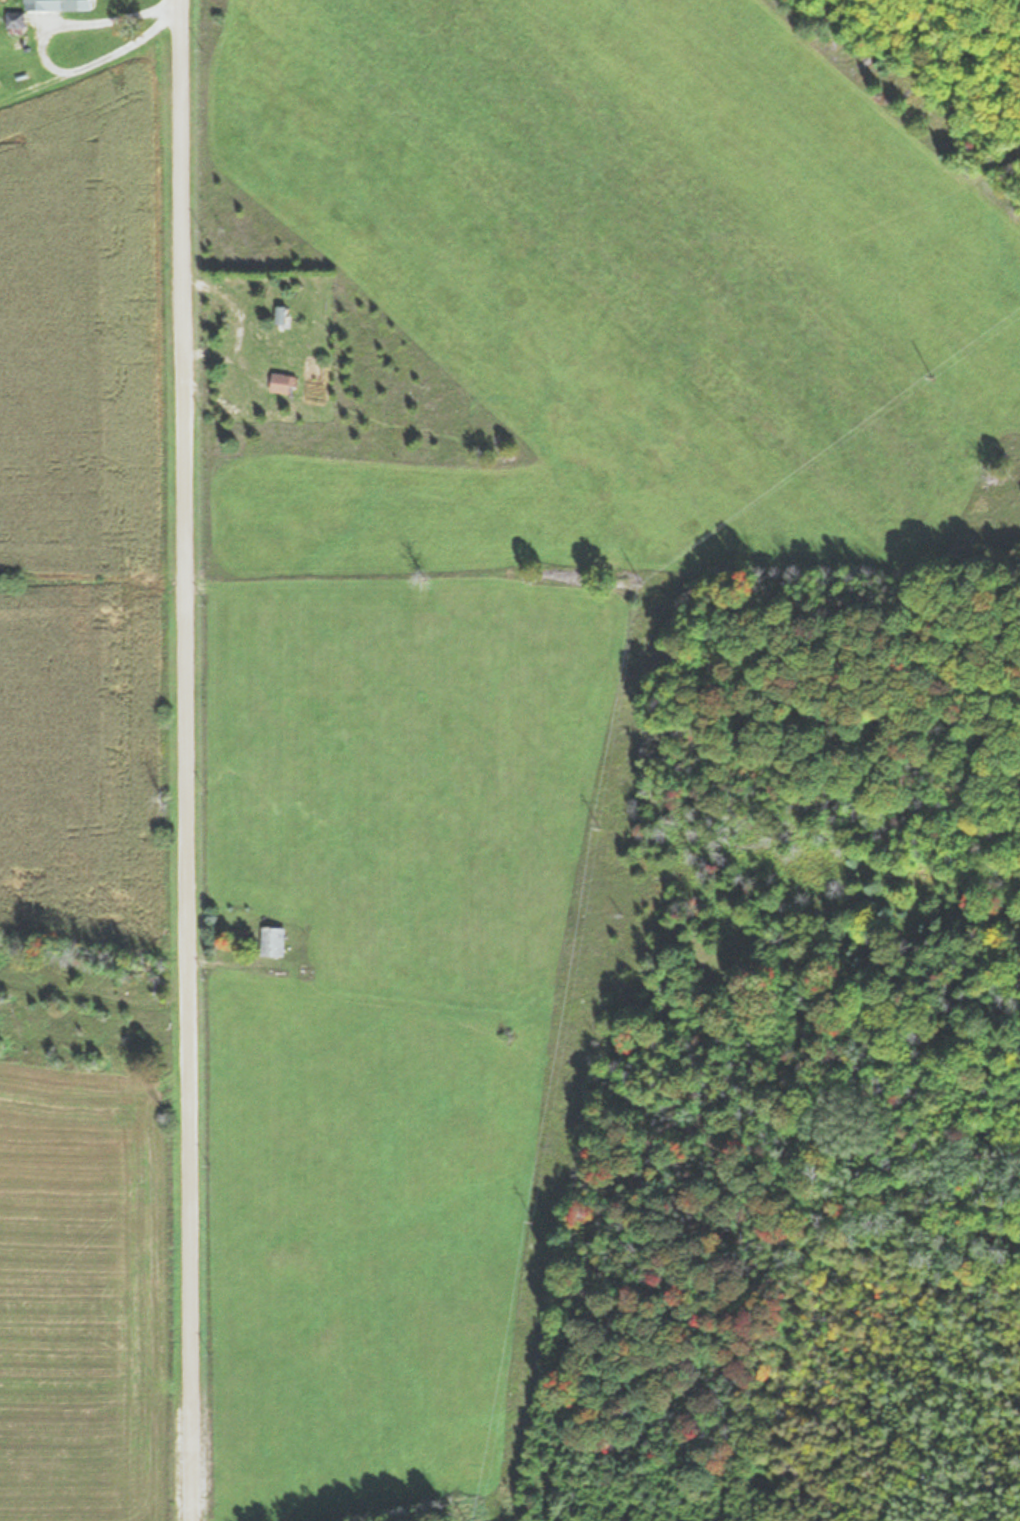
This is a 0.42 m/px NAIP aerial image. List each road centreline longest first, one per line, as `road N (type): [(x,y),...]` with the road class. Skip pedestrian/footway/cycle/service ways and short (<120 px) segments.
road 1 (residential): [(192,1520),(180,0)]

